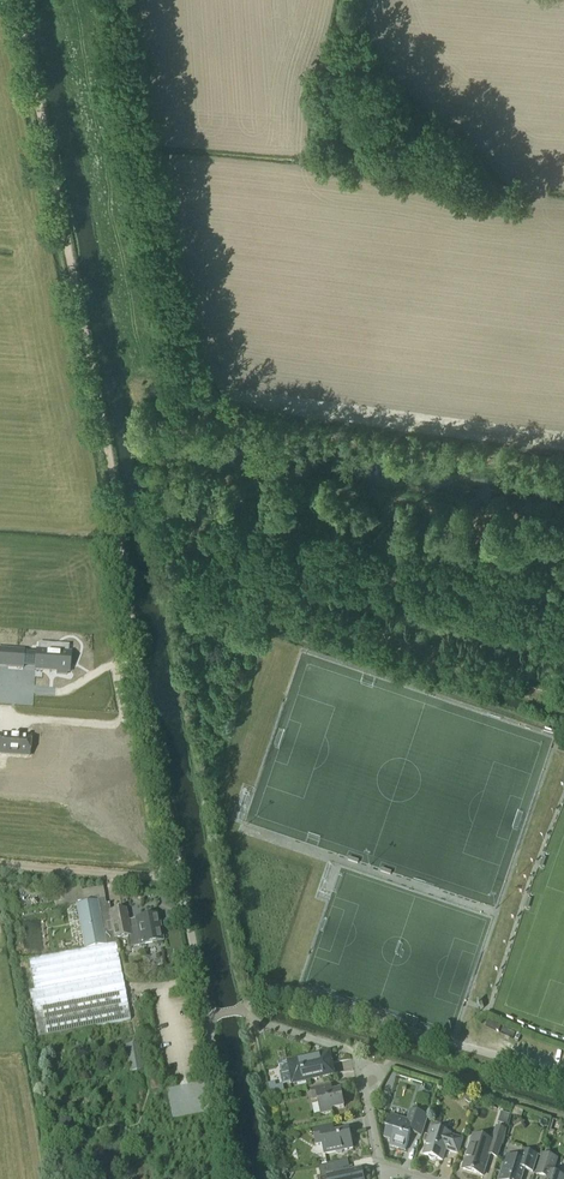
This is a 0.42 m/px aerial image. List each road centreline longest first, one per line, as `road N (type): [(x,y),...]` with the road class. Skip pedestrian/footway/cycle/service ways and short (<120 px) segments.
road 1 (track): [(174,855),(132,632),(117,495),(19,0)]
road 2 (track): [(126,0),(142,115),(178,267),(185,386),(169,435)]
road 3 (unclassified): [(238,1178),(174,855)]

